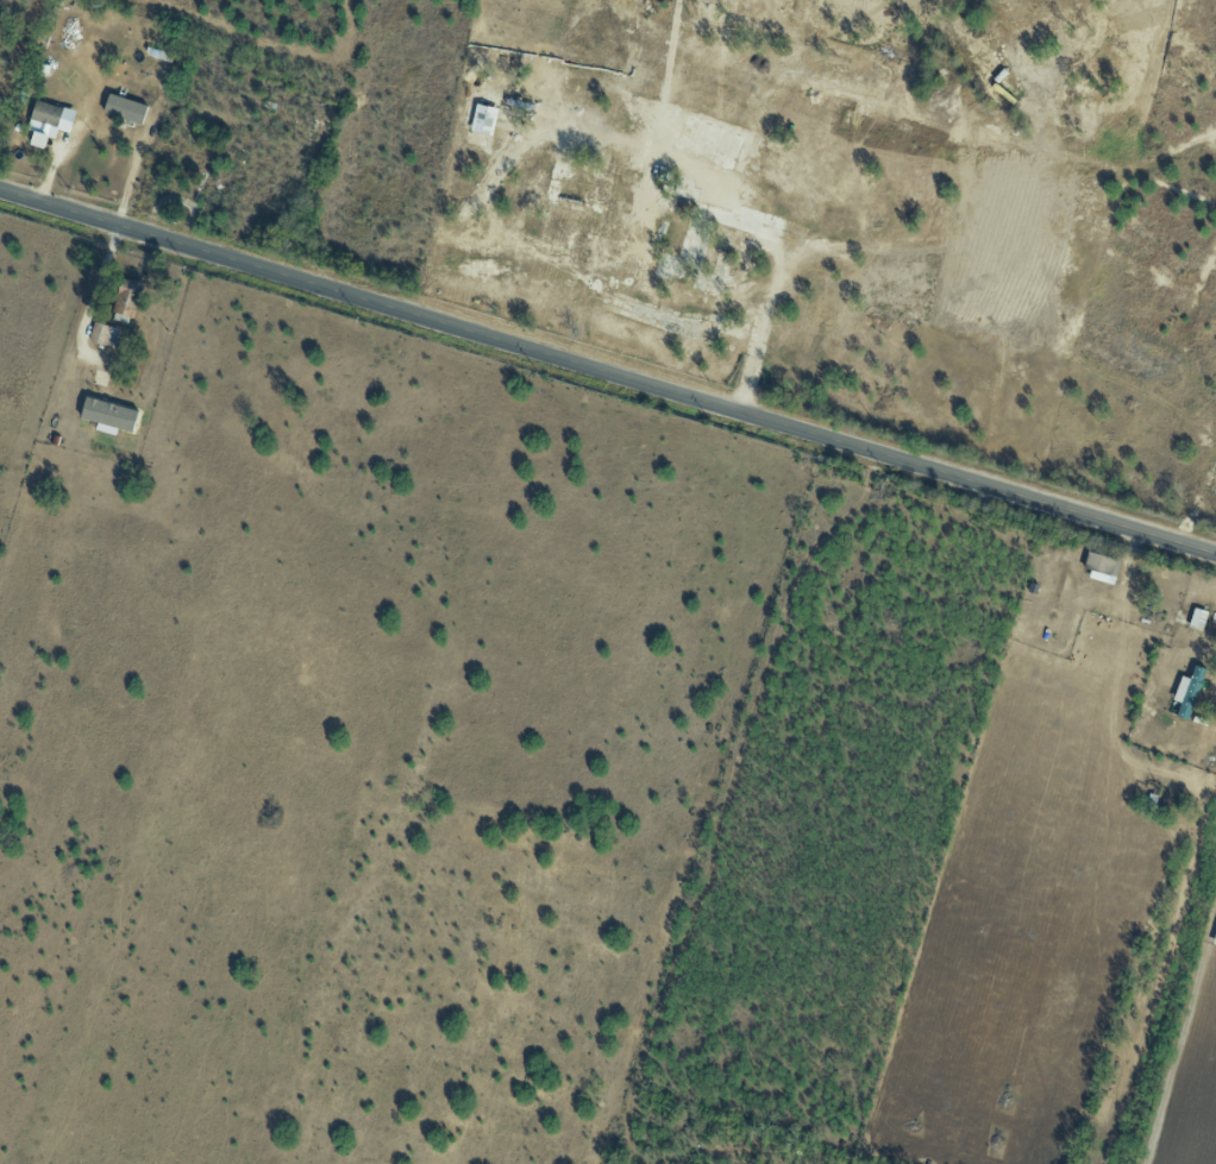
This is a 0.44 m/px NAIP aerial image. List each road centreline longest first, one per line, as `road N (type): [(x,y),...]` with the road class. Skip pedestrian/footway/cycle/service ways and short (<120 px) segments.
road 1 (residential): [(1215,555),(0,190)]

